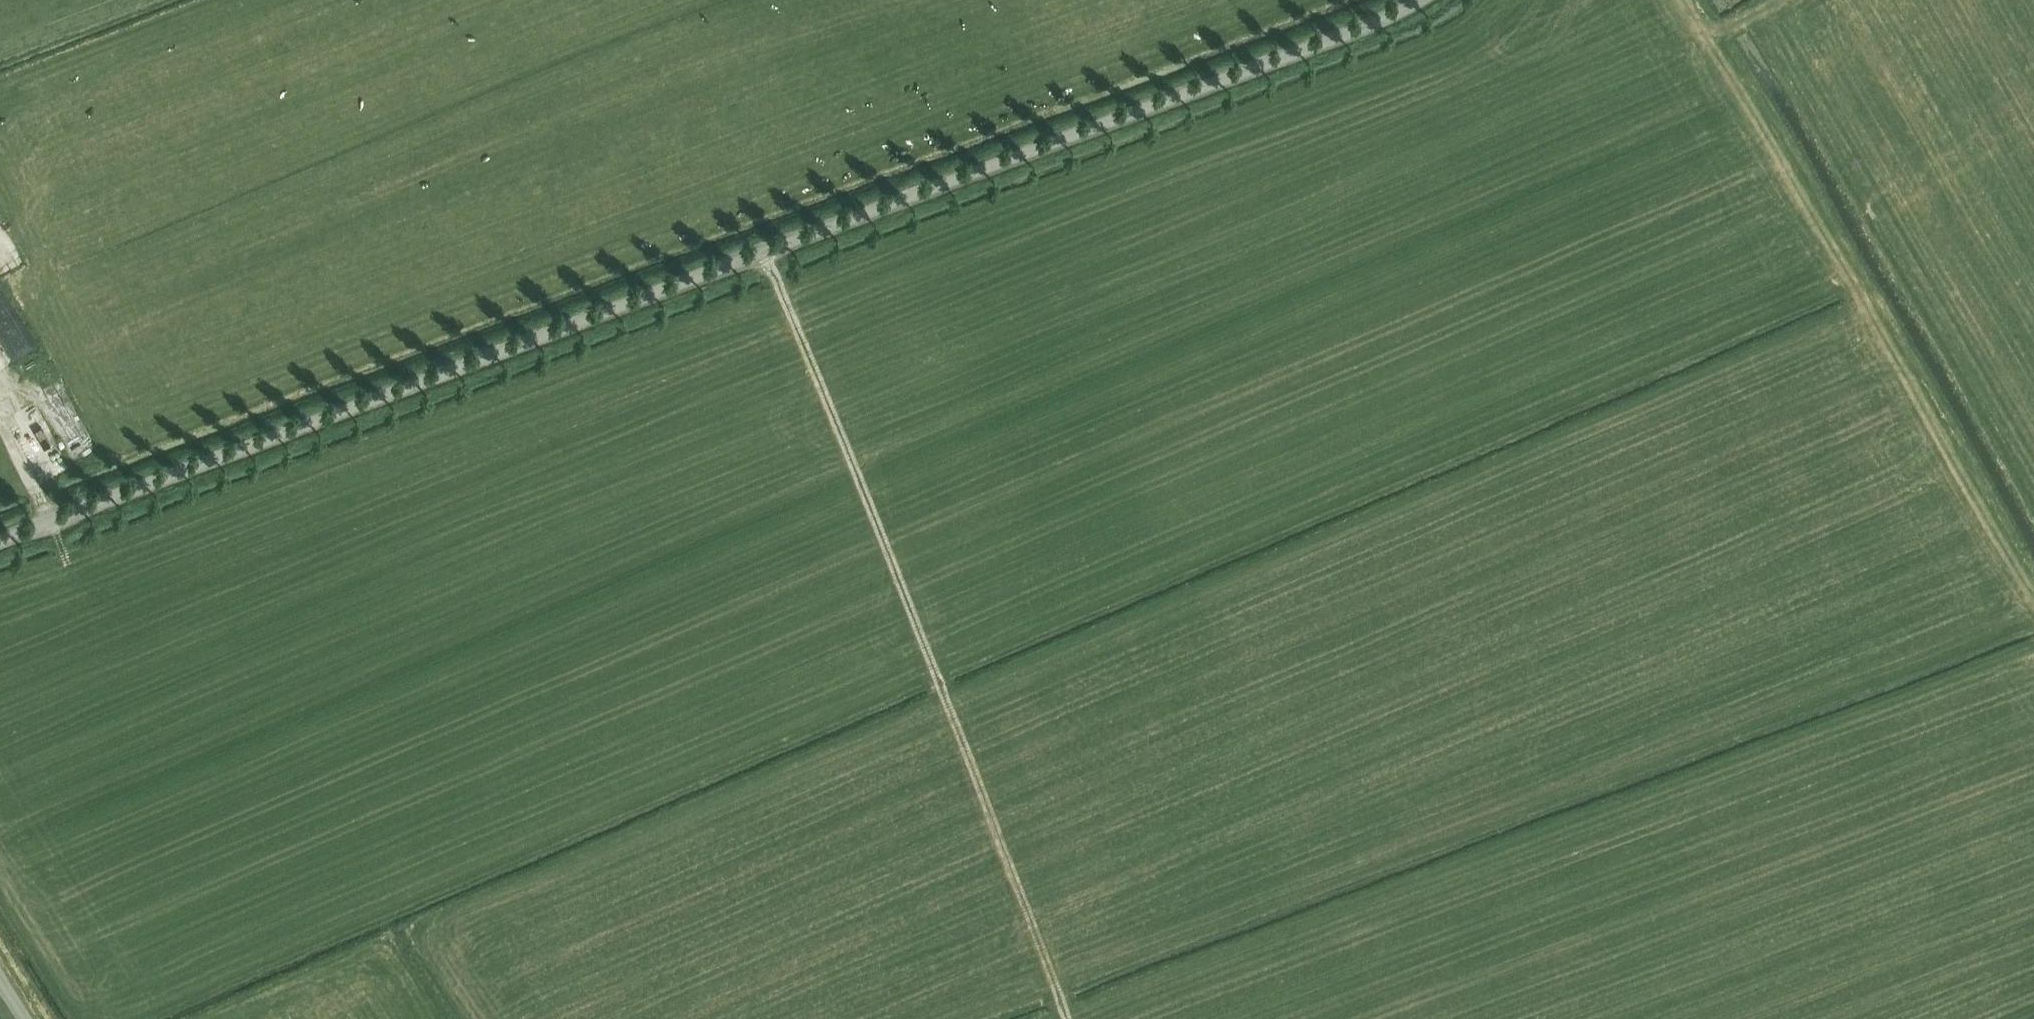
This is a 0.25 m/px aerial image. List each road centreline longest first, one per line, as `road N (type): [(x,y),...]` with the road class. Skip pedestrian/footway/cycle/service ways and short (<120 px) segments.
road 1 (unclassified): [(0,542),(1373,25),(1412,0)]

